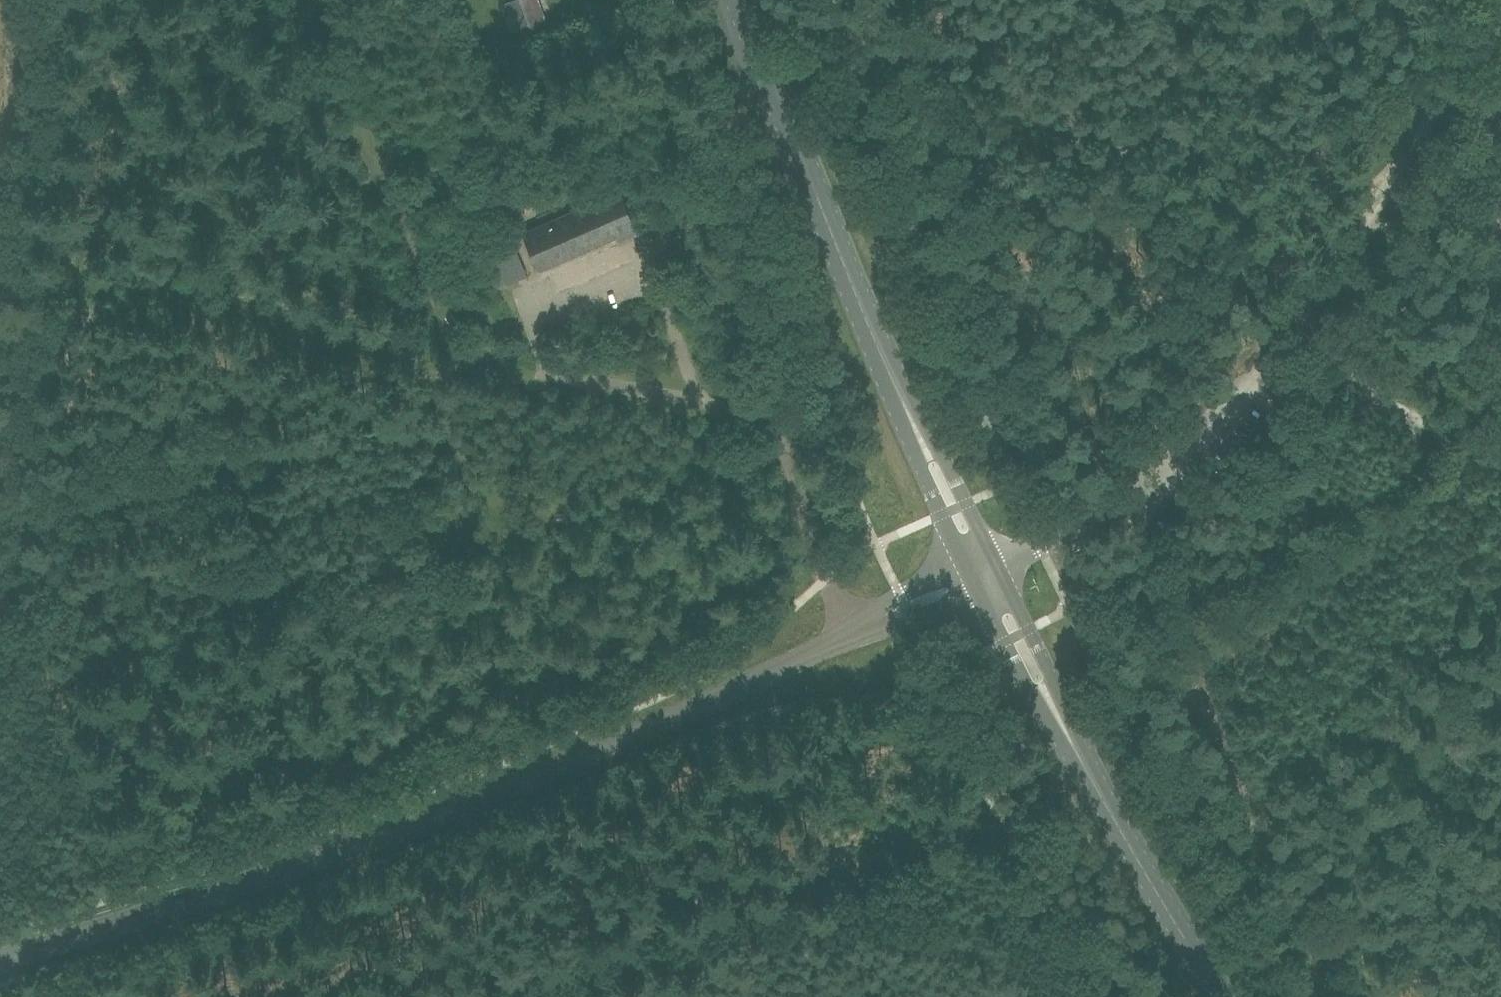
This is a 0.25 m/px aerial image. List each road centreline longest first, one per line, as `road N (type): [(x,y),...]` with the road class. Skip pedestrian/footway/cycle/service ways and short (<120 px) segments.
road 1 (unclassified): [(0,959),(459,807),(983,571)]
road 2 (secondary): [(983,571),(890,379),(741,0)]
road 3 (track): [(1354,142),(1313,154),(1246,158),(1138,140),(1076,180),(1029,198),(998,195),(951,128),(906,0)]
road 4 (unclassified): [(983,571),(1114,505),(1206,436),(1303,313),(1353,230)]
road 5 (secondary): [(1219,996),(1155,898),(983,571)]
road 6 (track): [(1103,162),(1153,181),(1303,313),(1400,418),(1420,427)]
road 7 (track): [(1298,0),(1354,142),(1385,175),(1353,230)]
road 8 (track): [(1385,175),(1496,0)]

